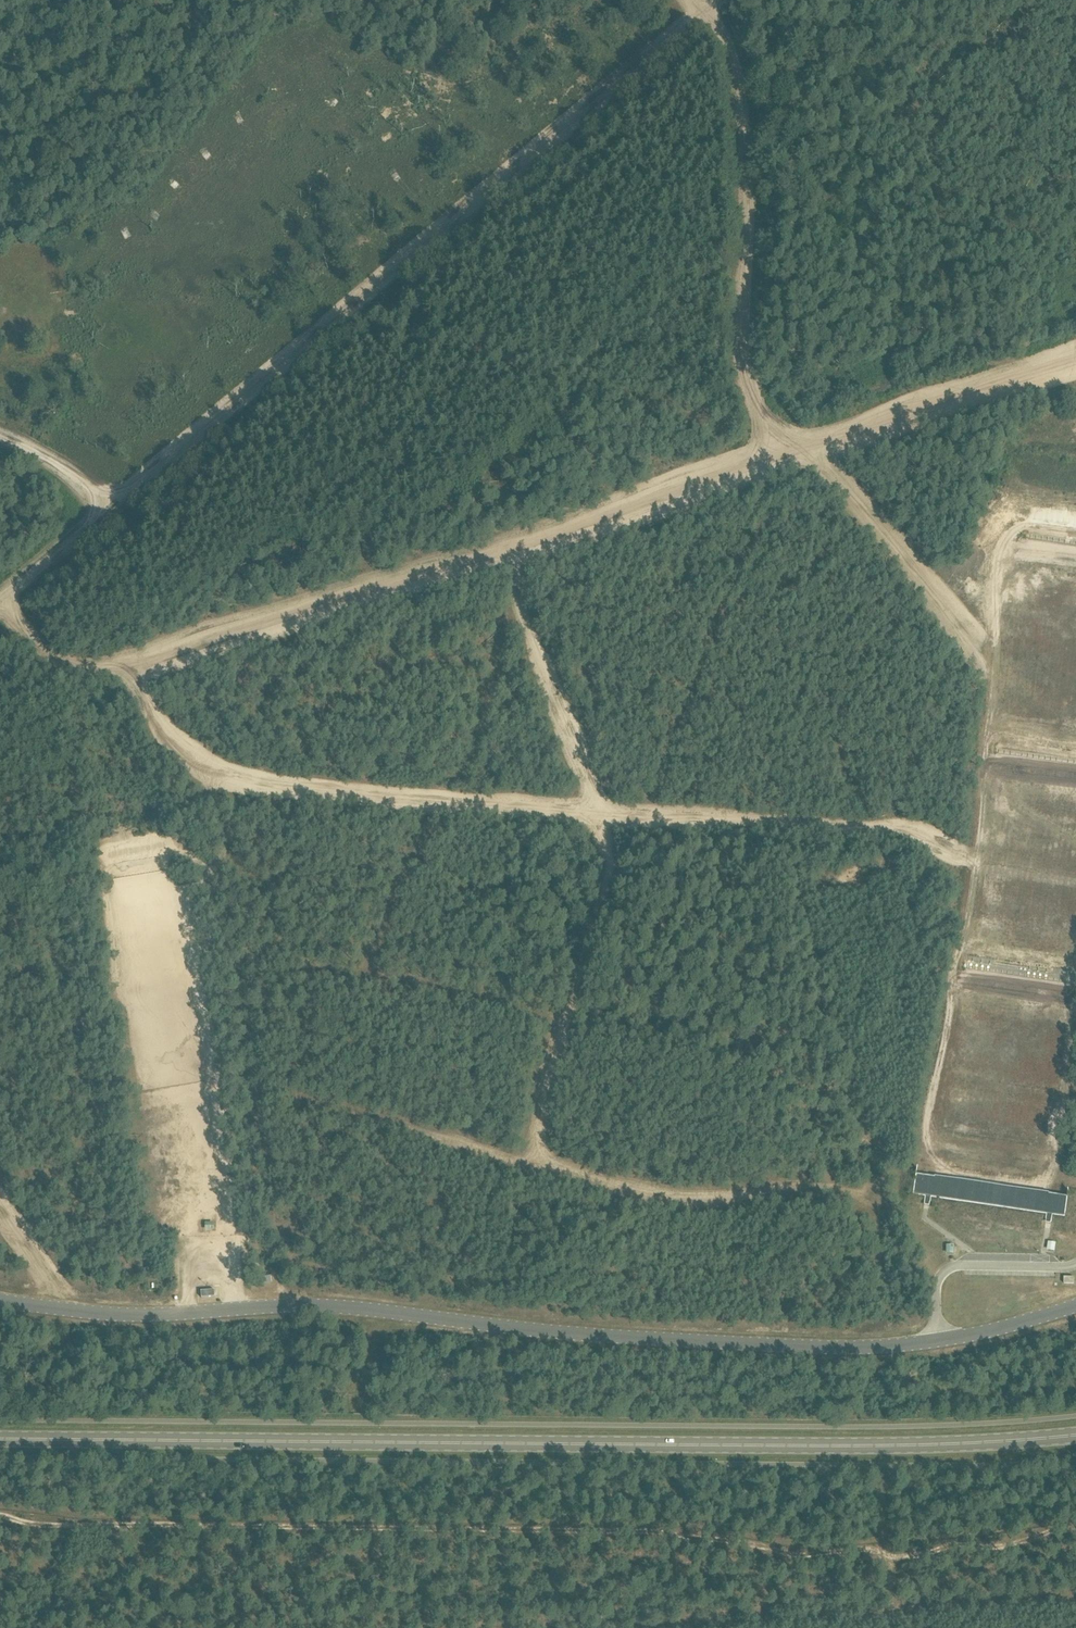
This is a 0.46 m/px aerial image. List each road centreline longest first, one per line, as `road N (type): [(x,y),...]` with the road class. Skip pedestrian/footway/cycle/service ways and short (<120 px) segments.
road 1 (track): [(0,600),(35,643),(61,661),(129,665),(1075,366)]
road 2 (track): [(1075,1527),(1007,1547),(886,1554),(665,1530),(95,1525),(0,1516)]
road 3 (primary): [(0,1438),(883,1446),(1075,1434)]
road 4 (track): [(511,548),(517,595),(608,862),(551,1078),(539,1164),(702,1198),(812,1186),(864,1198)]
road 5 (track): [(0,596),(718,0)]
road 6 (track): [(129,665),(182,751),(212,772),(245,782),(890,829),(971,860)]
road 7 (track): [(692,0),(721,32),(733,69),(745,242),(738,341),(762,414),(752,466)]
road 8 (track): [(983,656),(833,472),(762,414)]

